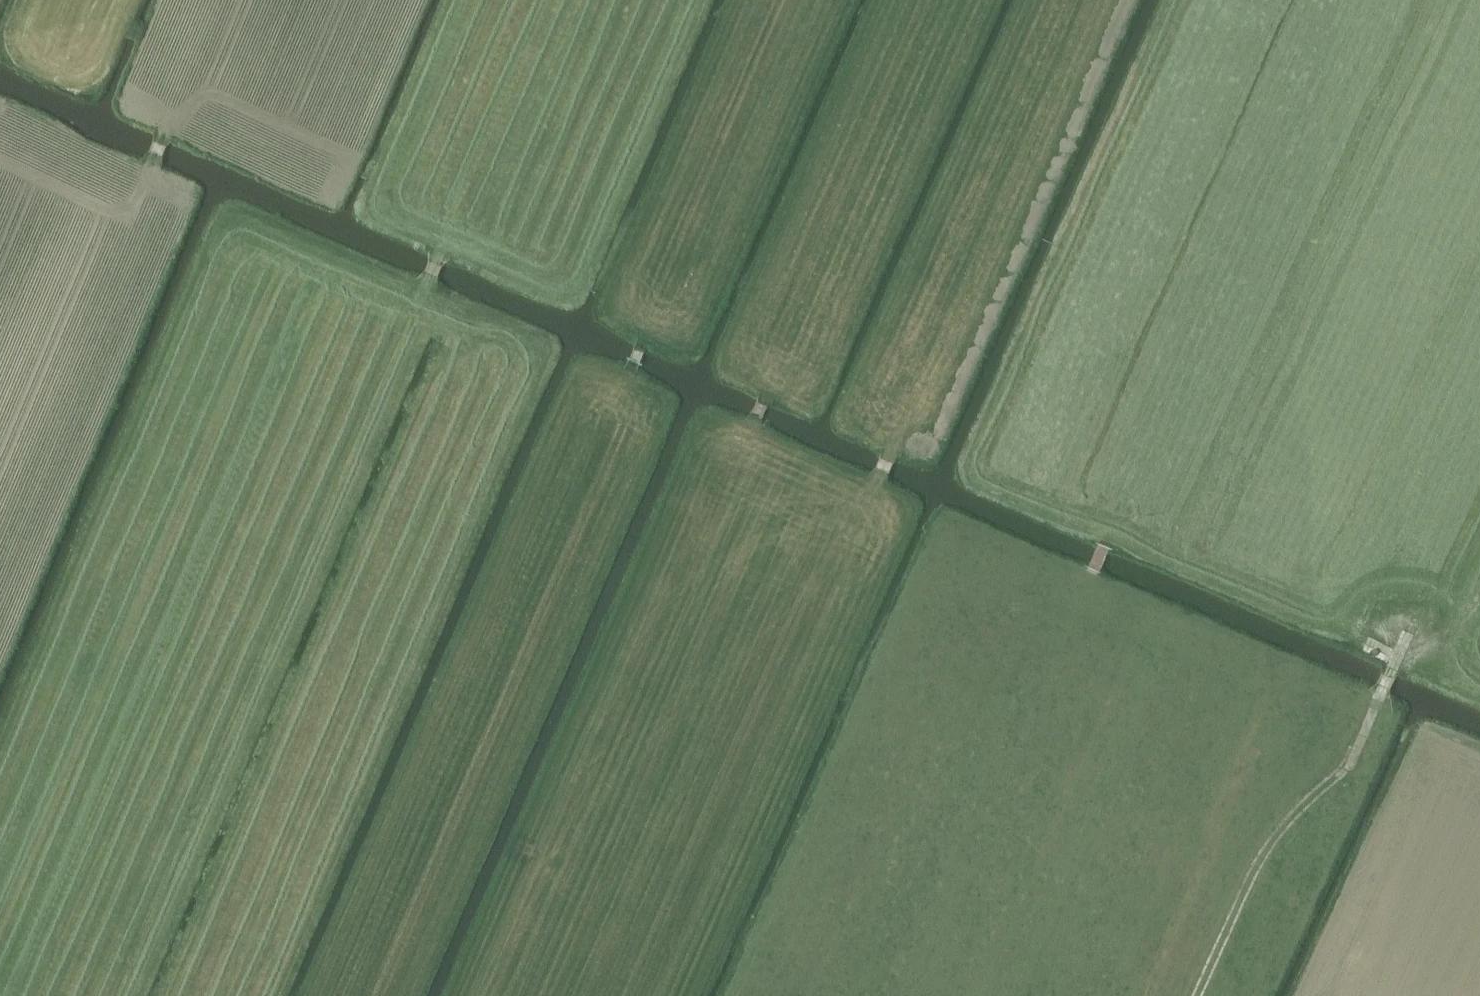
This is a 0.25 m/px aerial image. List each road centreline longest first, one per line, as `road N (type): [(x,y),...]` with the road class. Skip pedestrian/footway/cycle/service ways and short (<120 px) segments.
road 1 (track): [(1196,995),(1275,822),(1348,763),(1404,638)]

